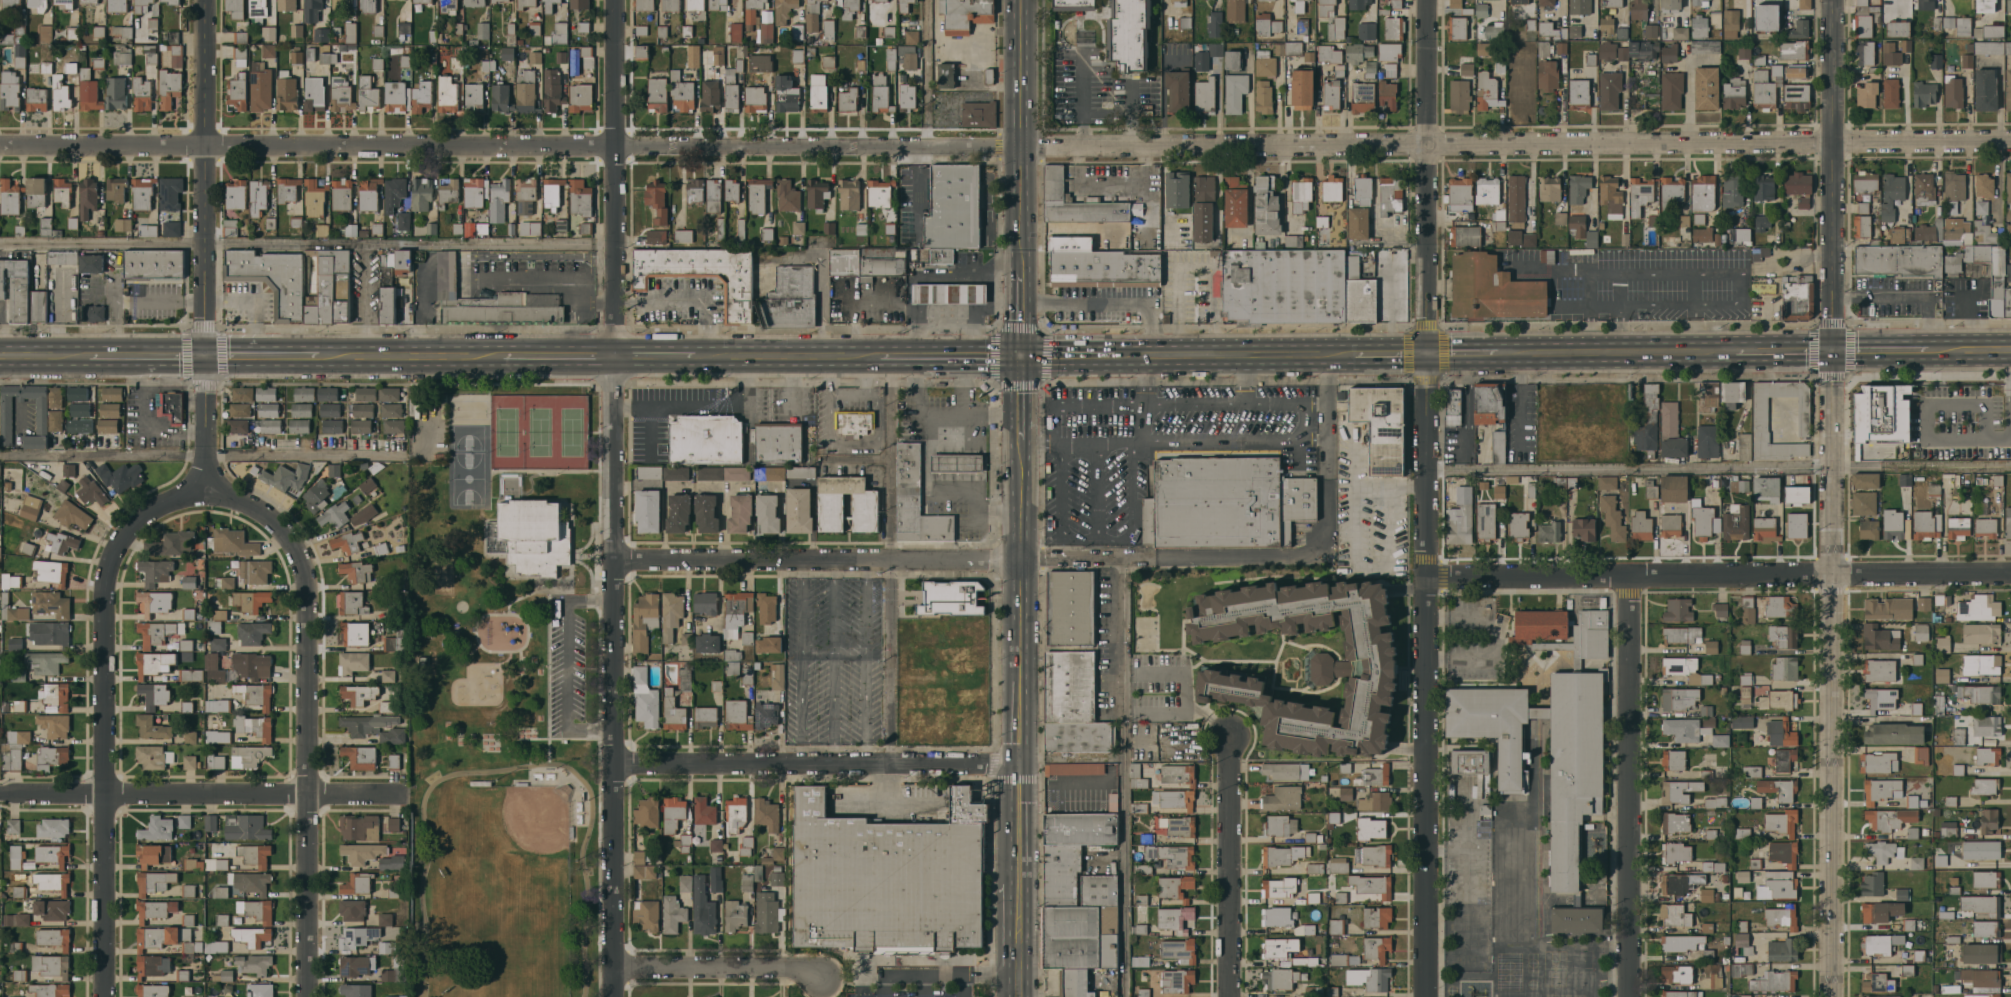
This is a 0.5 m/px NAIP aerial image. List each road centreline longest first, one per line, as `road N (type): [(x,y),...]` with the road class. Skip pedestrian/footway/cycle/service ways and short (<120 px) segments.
road 1 (residential): [(2010,141),(1019,149),(0,144)]
road 2 (residential): [(1426,0),(1424,996)]
road 3 (tertiary): [(1832,0),(1831,996)]
road 4 (residential): [(612,356),(611,996)]
road 5 (residential): [(2010,574),(1423,579)]
road 6 (residential): [(203,481),(125,525),(101,562),(103,996)]
road 7 (residential): [(203,481),(267,516),(295,543),(305,572),(307,996)]
road 8 (residential): [(1629,576),(1628,996)]
road 9 (residential): [(1019,562),(613,561)]
road 10 (residential): [(1017,766),(612,761)]
road 11 (residential): [(404,797),(0,796)]
road 12 (tertiary): [(204,0),(204,358)]
road 13 (residential): [(612,0),(612,356)]
road 14 (primary): [(1018,886),(1019,562)]
road 15 (primary): [(1020,0),(1020,272)]
road 16 (residential): [(1228,734),(1229,996)]
road 17 (primary): [(1353,355),(1114,357)]
road 18 (primary): [(1734,352),(1495,354)]
road 19 (residential): [(820,979),(785,970),(611,971)]
road 20 (primary): [(879,357),(695,356)]
road 21 (primary): [(500,357),(320,358)]
road 22 (primary): [(1020,358),(879,357)]
road 23 (residential): [(204,358),(203,481)]

